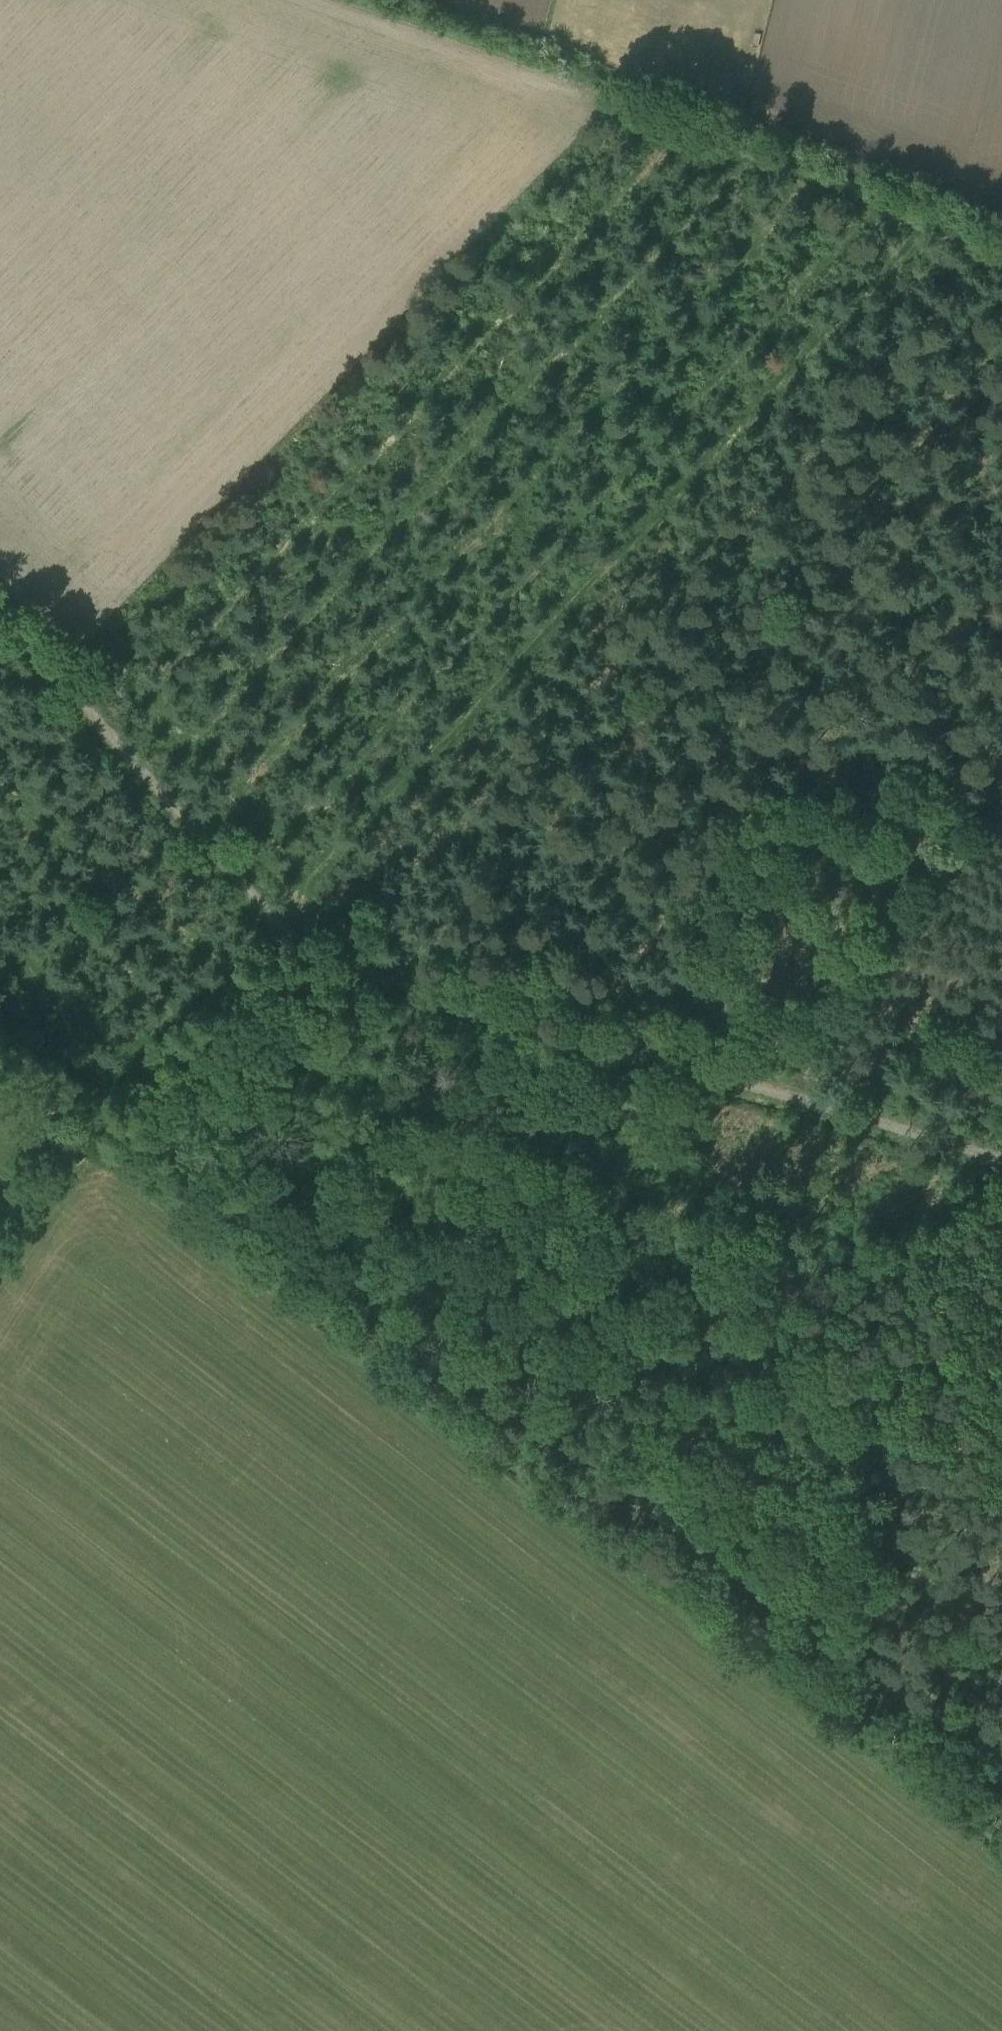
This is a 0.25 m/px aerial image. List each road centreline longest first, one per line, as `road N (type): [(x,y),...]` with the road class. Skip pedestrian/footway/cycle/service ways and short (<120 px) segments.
road 1 (track): [(283,957),(292,968),(1001,1167)]
road 2 (track): [(0,631),(283,957)]

